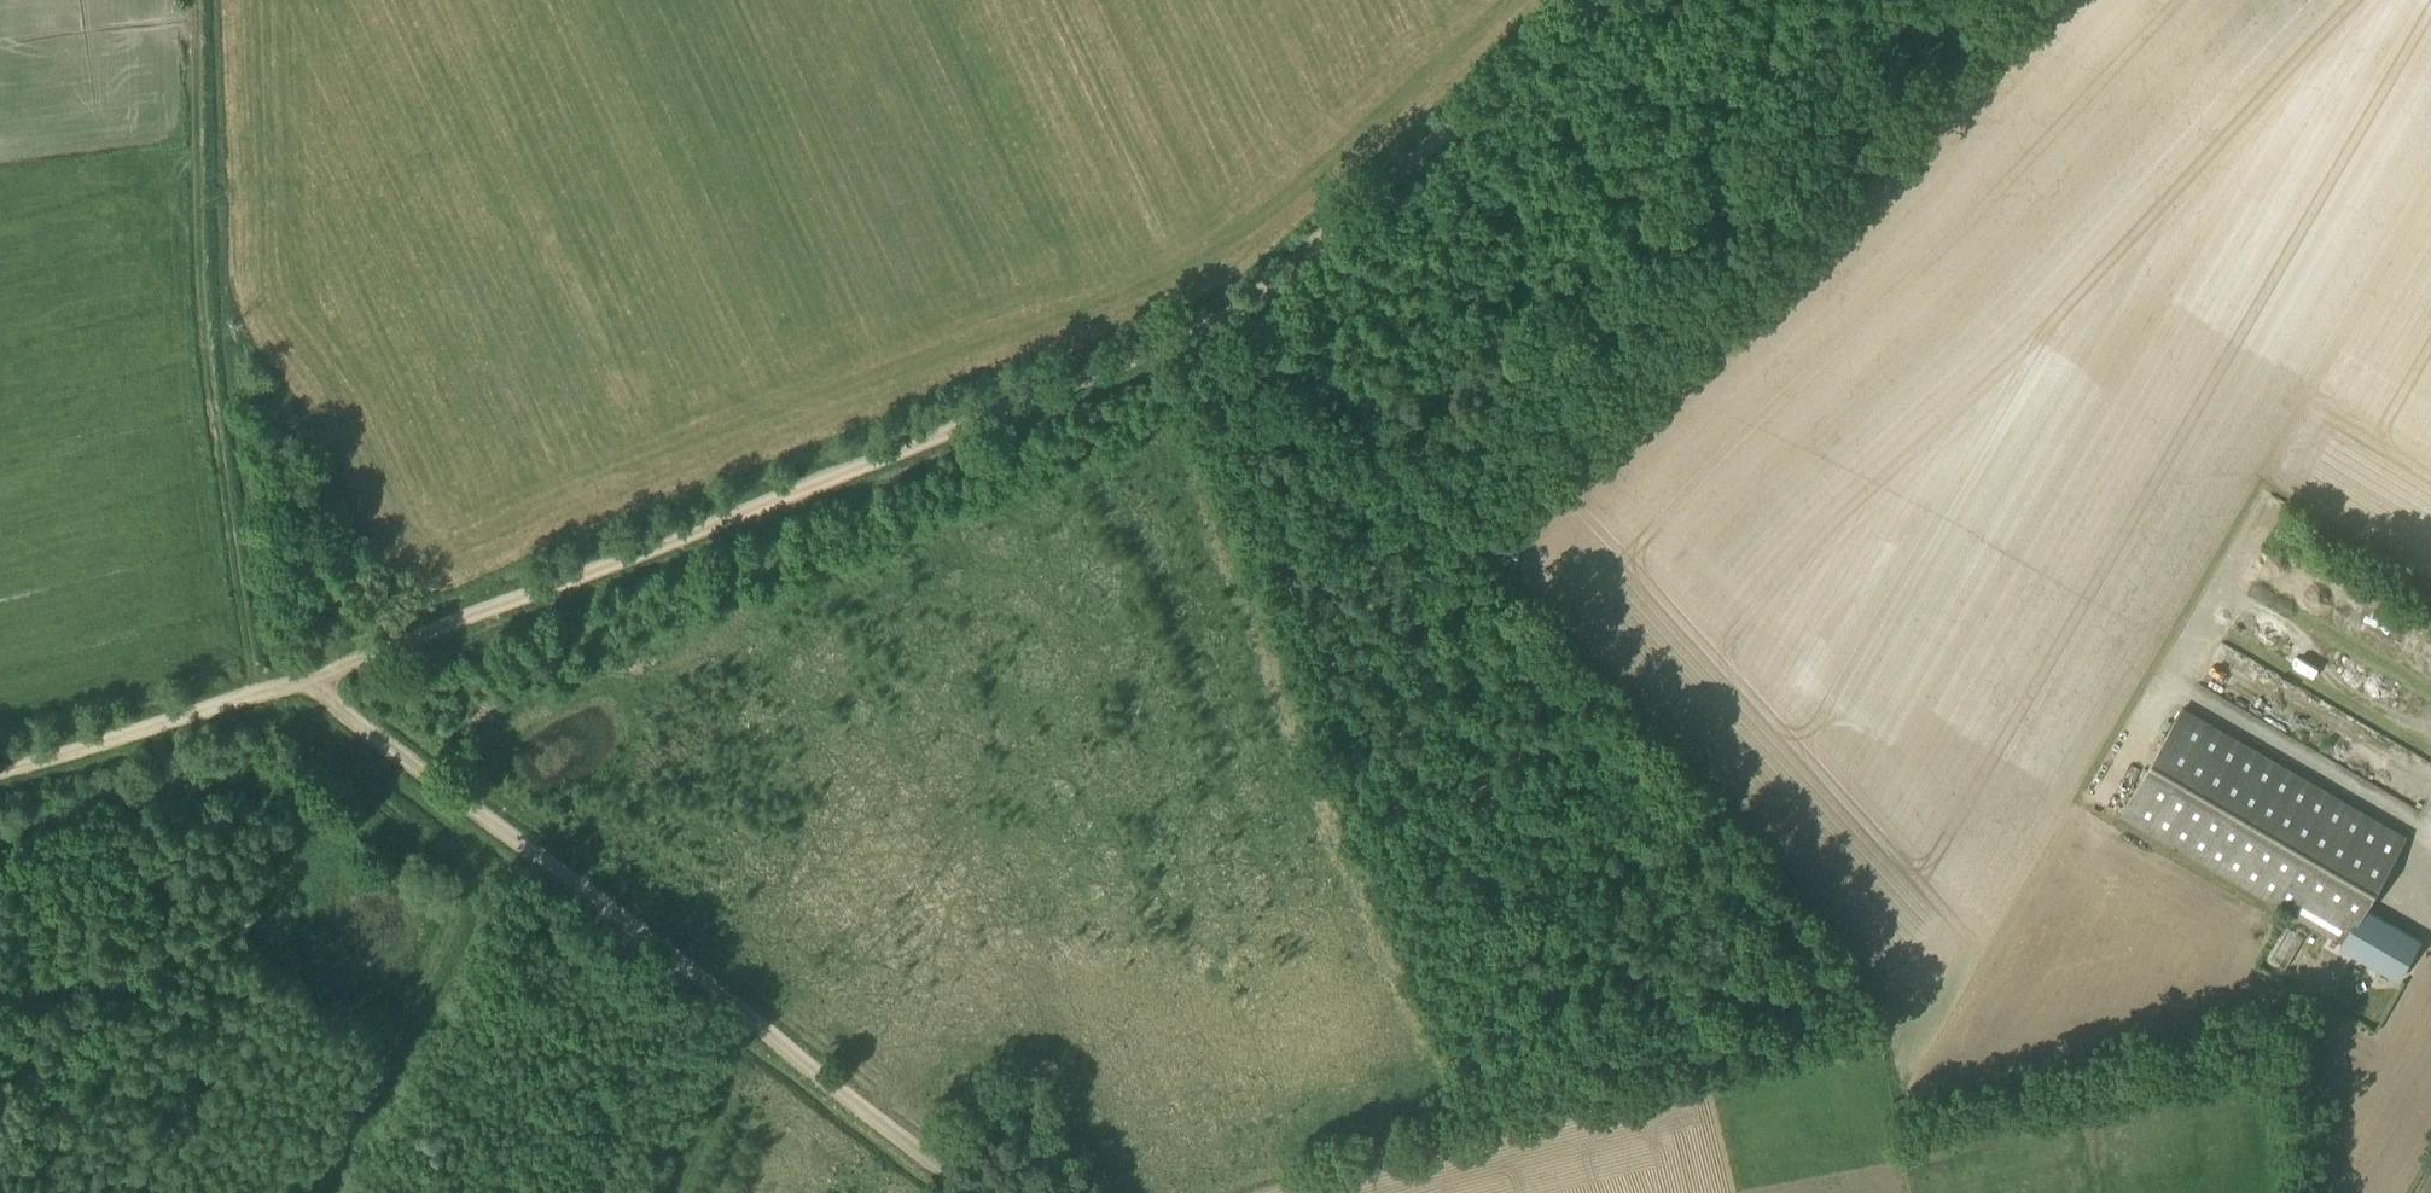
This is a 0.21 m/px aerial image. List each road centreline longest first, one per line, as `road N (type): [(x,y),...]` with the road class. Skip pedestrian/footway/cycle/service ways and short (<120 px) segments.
road 1 (track): [(1593,0),(1237,311),(310,682)]
road 2 (track): [(195,0),(207,398),(259,691),(283,723),(441,849),(457,903),(435,968),(300,1192)]
road 3 (track): [(310,682),(970,1192)]
road 4 (track): [(0,771),(310,682)]

